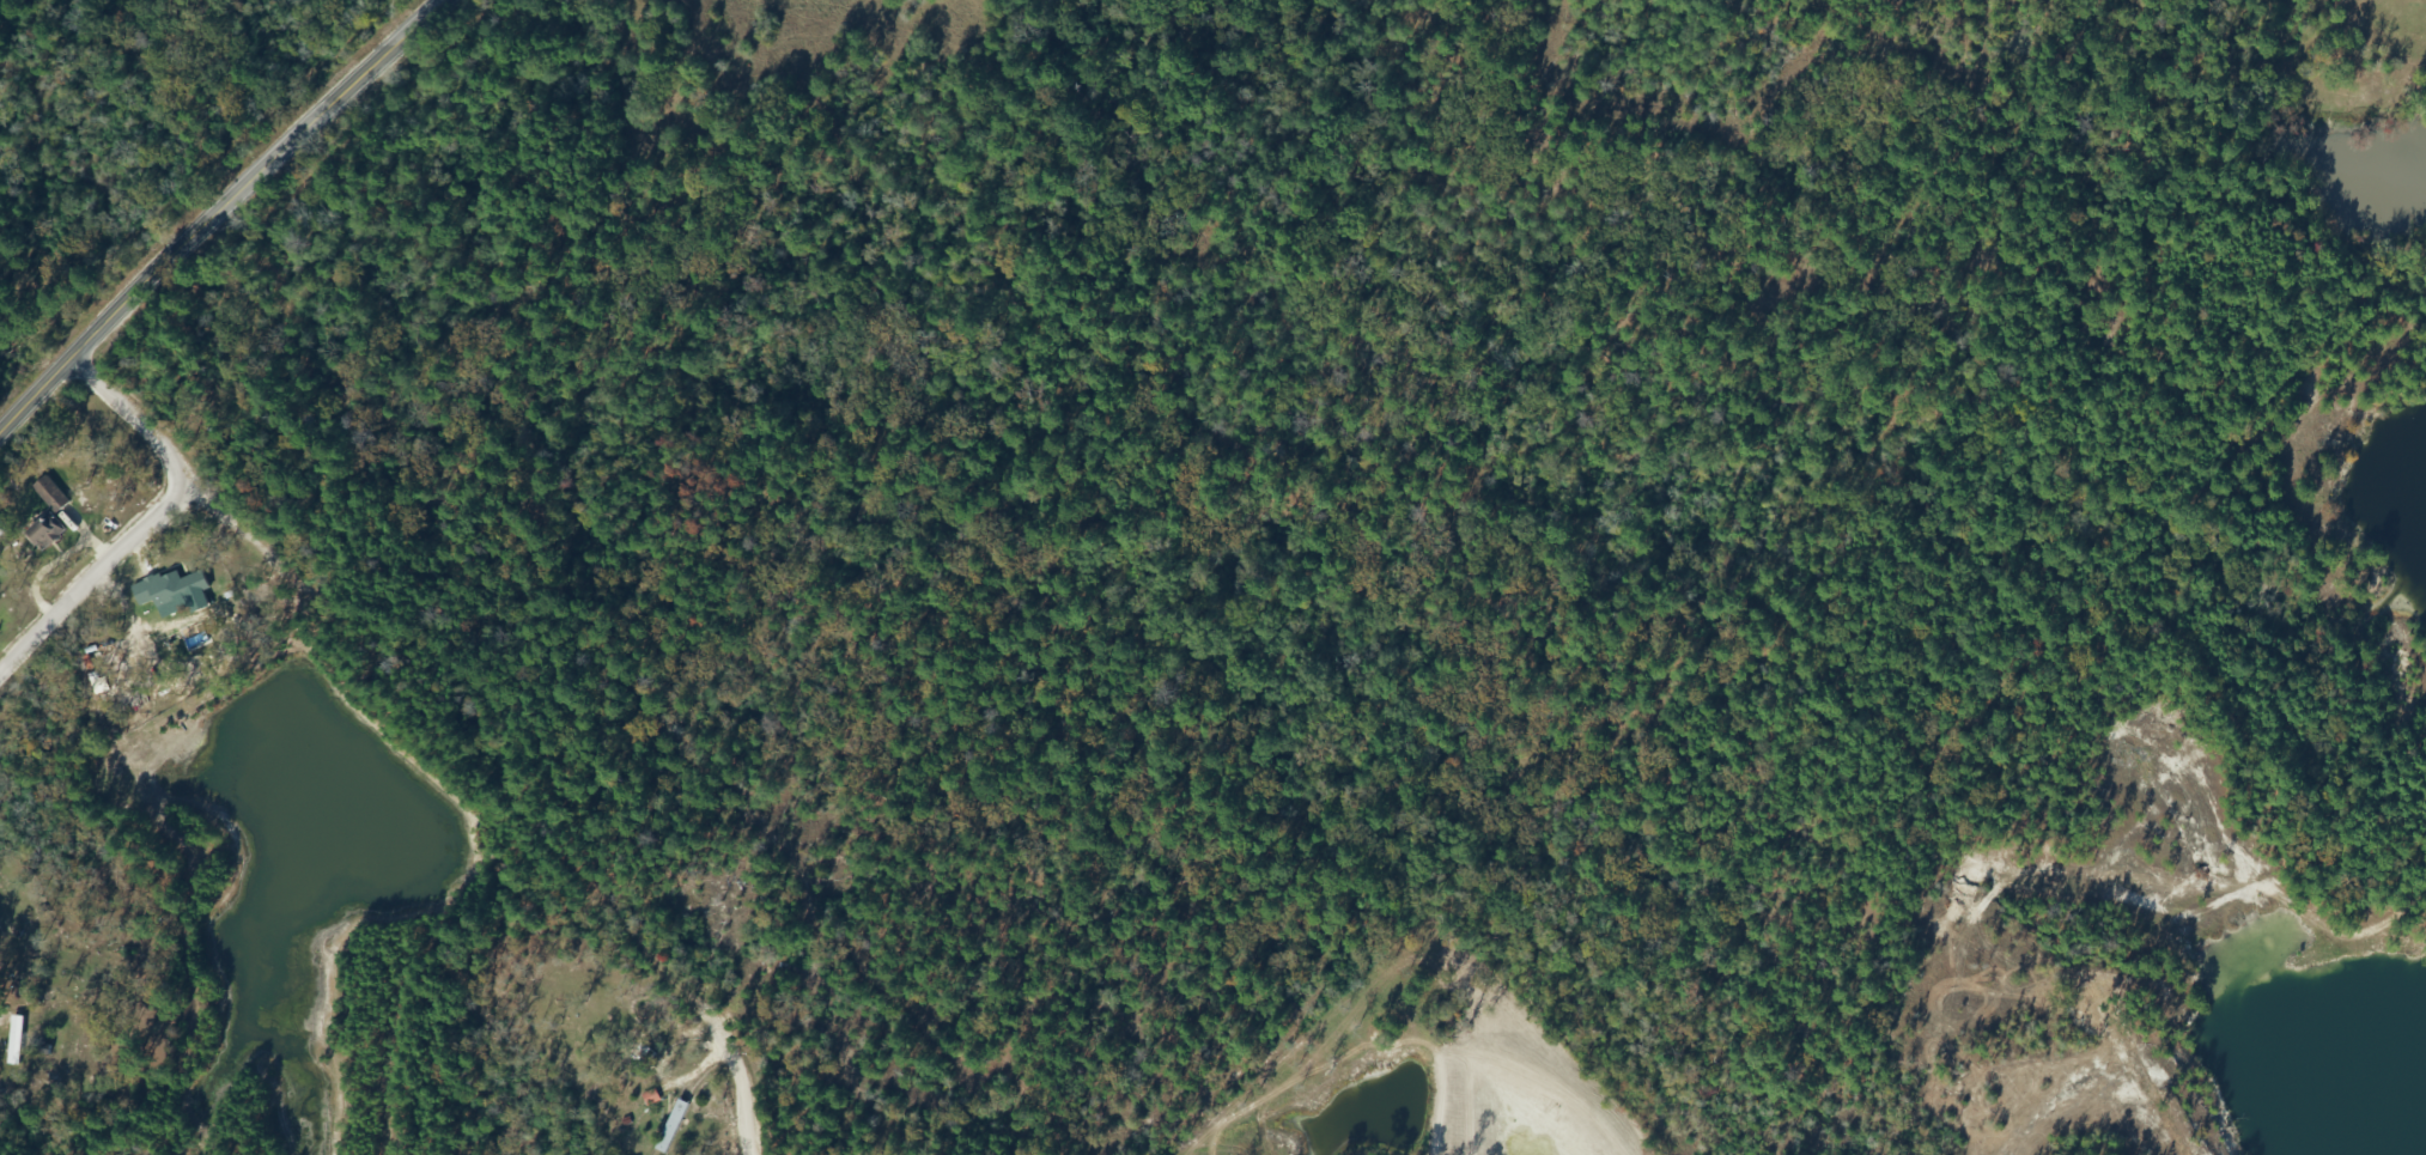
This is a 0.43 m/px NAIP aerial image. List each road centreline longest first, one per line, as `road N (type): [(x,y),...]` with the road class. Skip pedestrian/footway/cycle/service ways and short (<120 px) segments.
road 1 (secondary): [(0,429),(183,244),(445,0)]
road 2 (residential): [(0,674),(174,493),(175,460),(166,444),(72,357)]
road 3 (residential): [(704,1015),(734,1064),(747,1154)]

